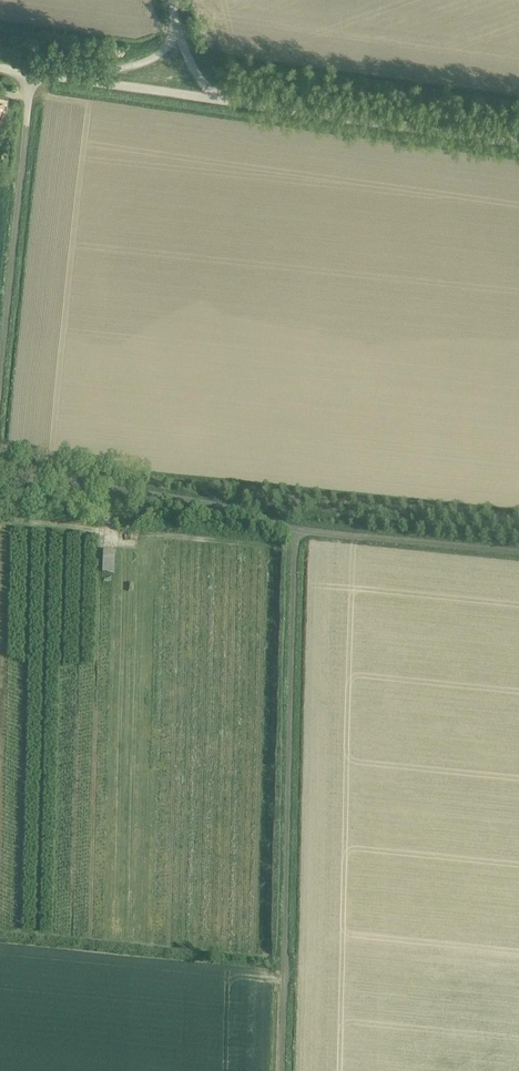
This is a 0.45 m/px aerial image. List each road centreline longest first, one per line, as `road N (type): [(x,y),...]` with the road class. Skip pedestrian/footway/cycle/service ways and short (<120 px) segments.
road 1 (track): [(293,530),(284,1070)]
road 2 (track): [(0,474),(222,506),(293,530),(518,552)]
road 3 (track): [(31,74),(0,403)]
road 4 (unclassified): [(518,143),(221,100)]
road 5 (unclassified): [(73,78),(221,100)]
road 6 (unclassified): [(177,24),(158,55),(73,78)]

